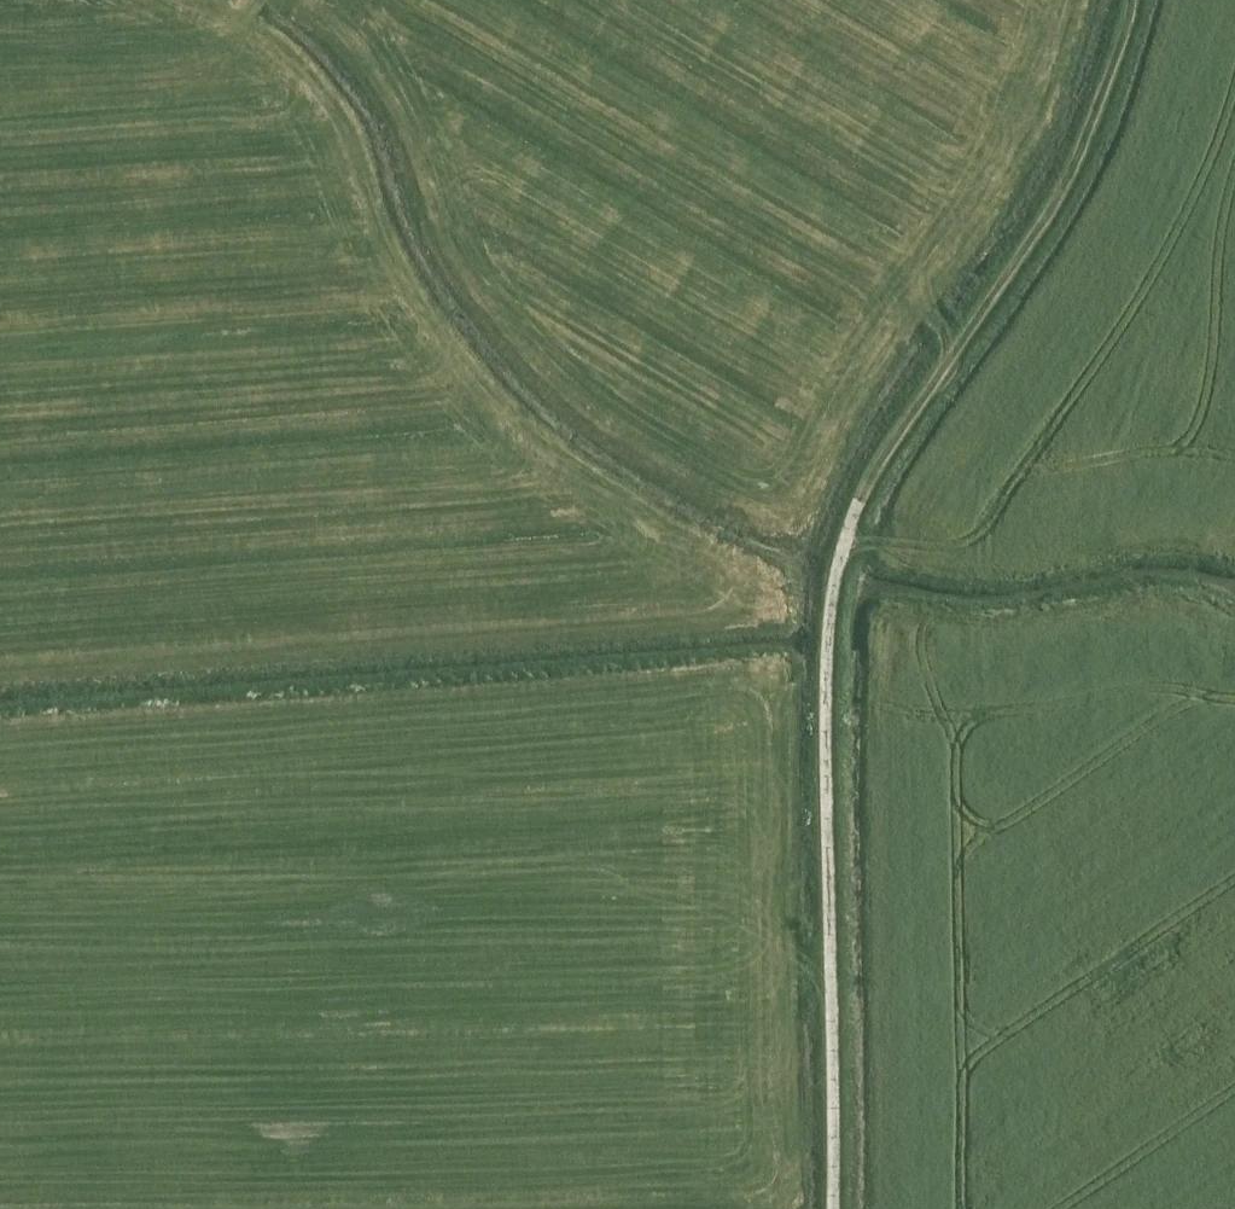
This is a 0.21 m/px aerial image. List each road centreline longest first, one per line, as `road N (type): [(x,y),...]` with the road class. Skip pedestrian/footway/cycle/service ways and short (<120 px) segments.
road 1 (unclassified): [(842,487),(819,557),(825,1208)]
road 2 (track): [(1135,0),(1093,121),(842,487)]

